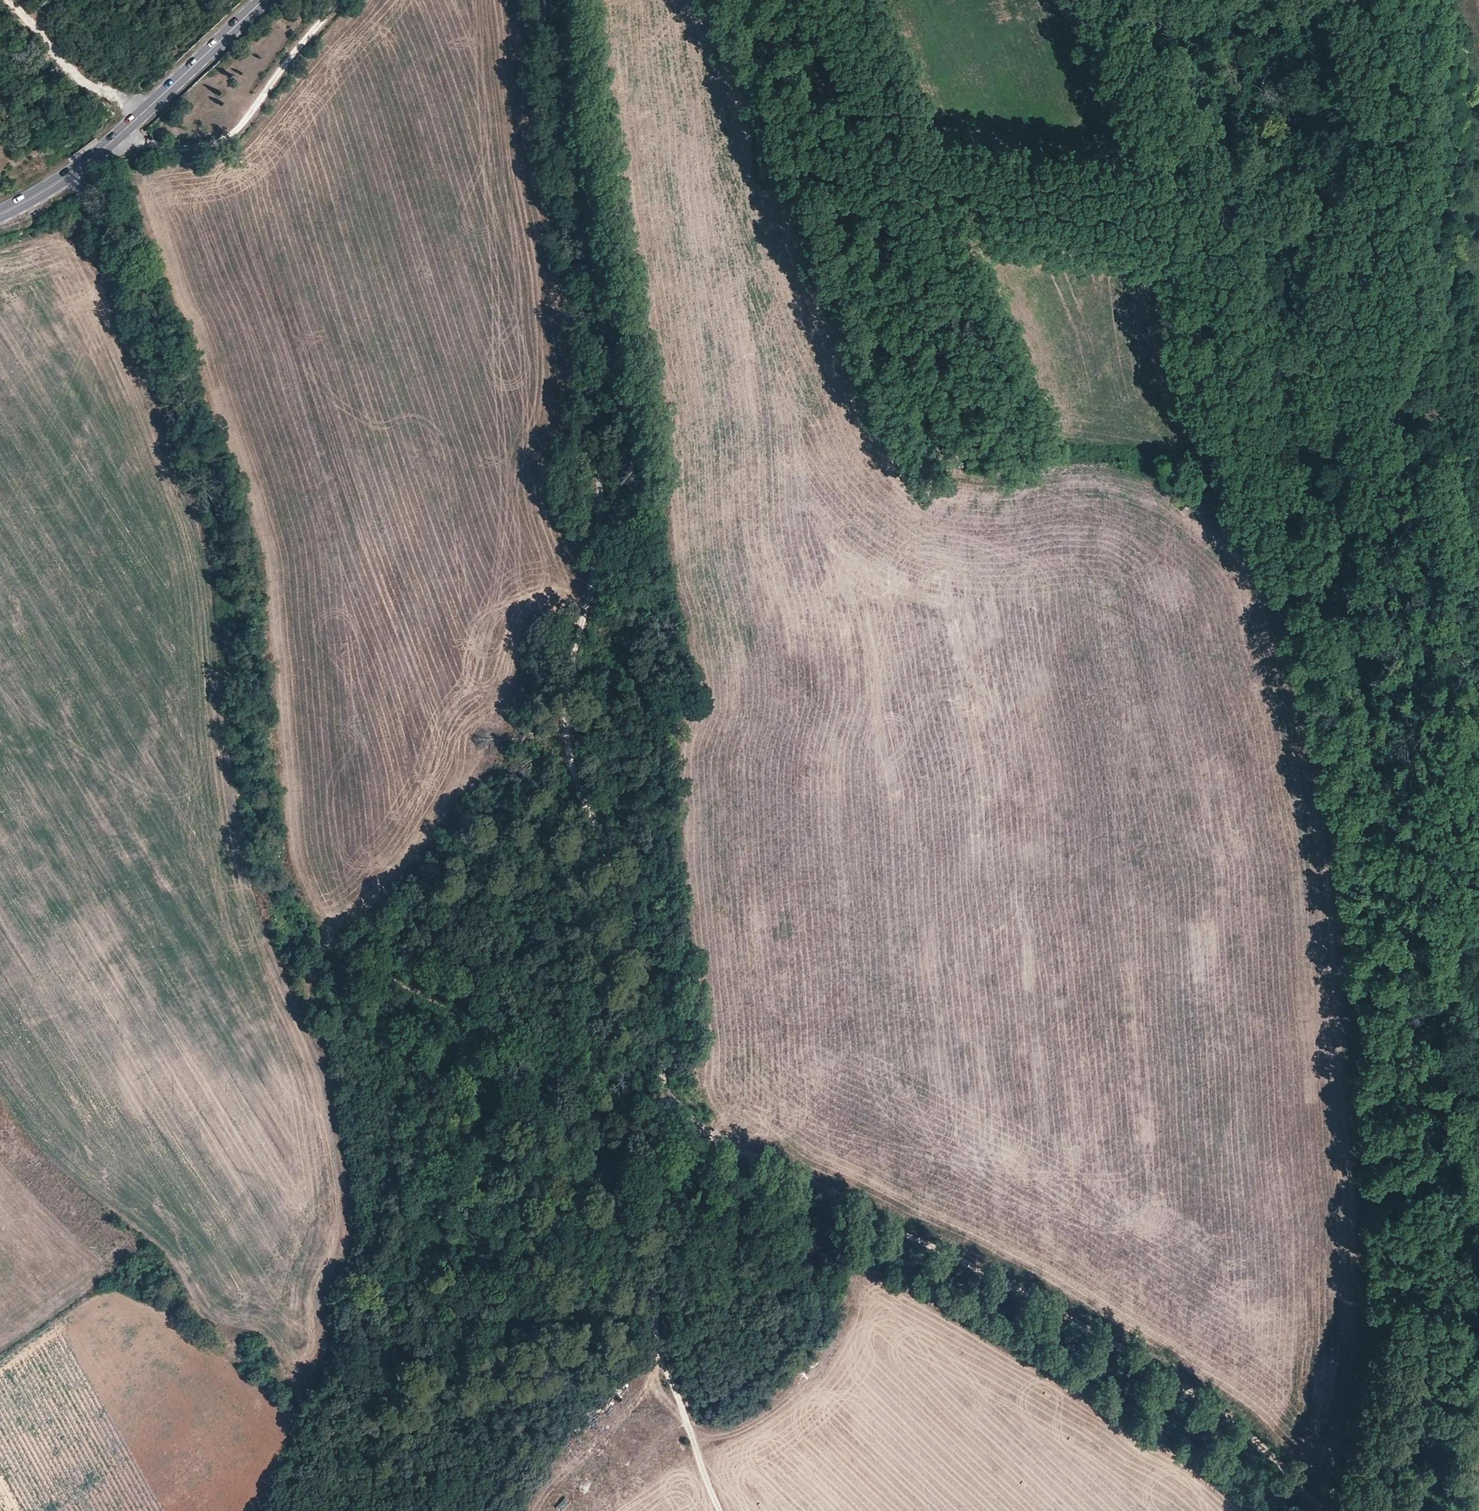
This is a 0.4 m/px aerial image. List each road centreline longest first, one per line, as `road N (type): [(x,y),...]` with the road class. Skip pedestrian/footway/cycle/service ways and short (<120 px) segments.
road 1 (track): [(720,1510),(670,1401),(654,1247),(659,1108),(568,728),(606,481),(549,0)]
road 2 (track): [(659,1108),(1214,1397),(1332,1510)]
road 3 (primary): [(0,214),(85,166),(262,0)]
road 4 (track): [(1263,199),(1349,185),(1374,189),(1412,268),(1478,311)]
road 5 (track): [(10,0),(70,72),(140,114)]

